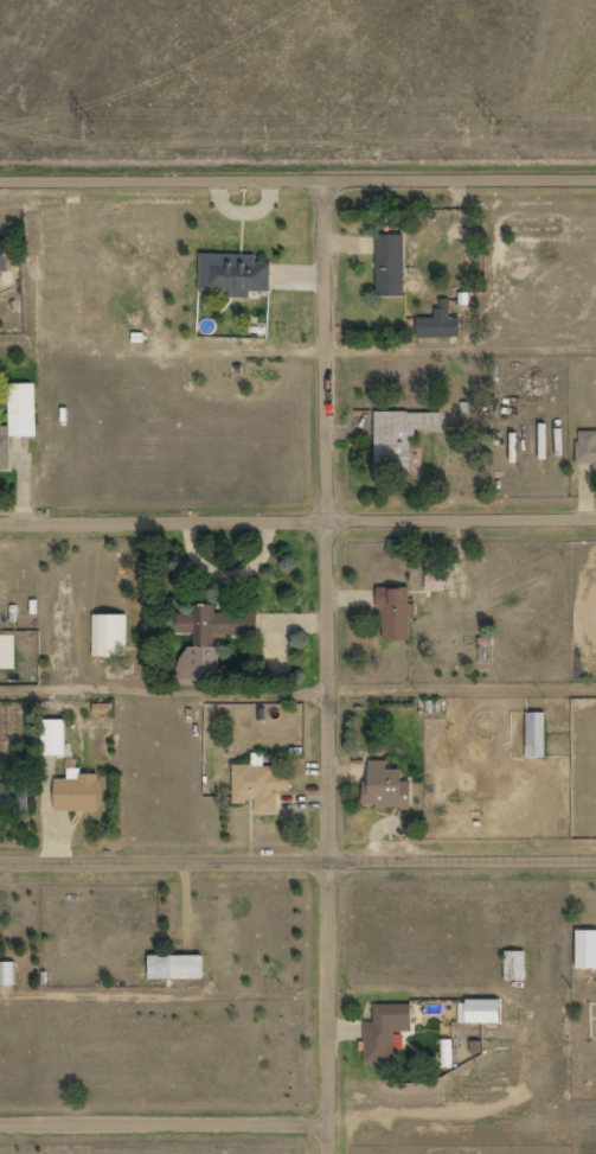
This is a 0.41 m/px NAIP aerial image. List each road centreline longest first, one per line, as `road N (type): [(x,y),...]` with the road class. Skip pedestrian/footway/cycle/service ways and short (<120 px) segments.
road 1 (residential): [(332,1153),(327,178)]
road 2 (residential): [(0,519),(595,517)]
road 3 (residential): [(0,178),(595,177)]
road 4 (residential): [(0,863),(595,863)]
road 5 (residential): [(0,1124),(332,1122)]

